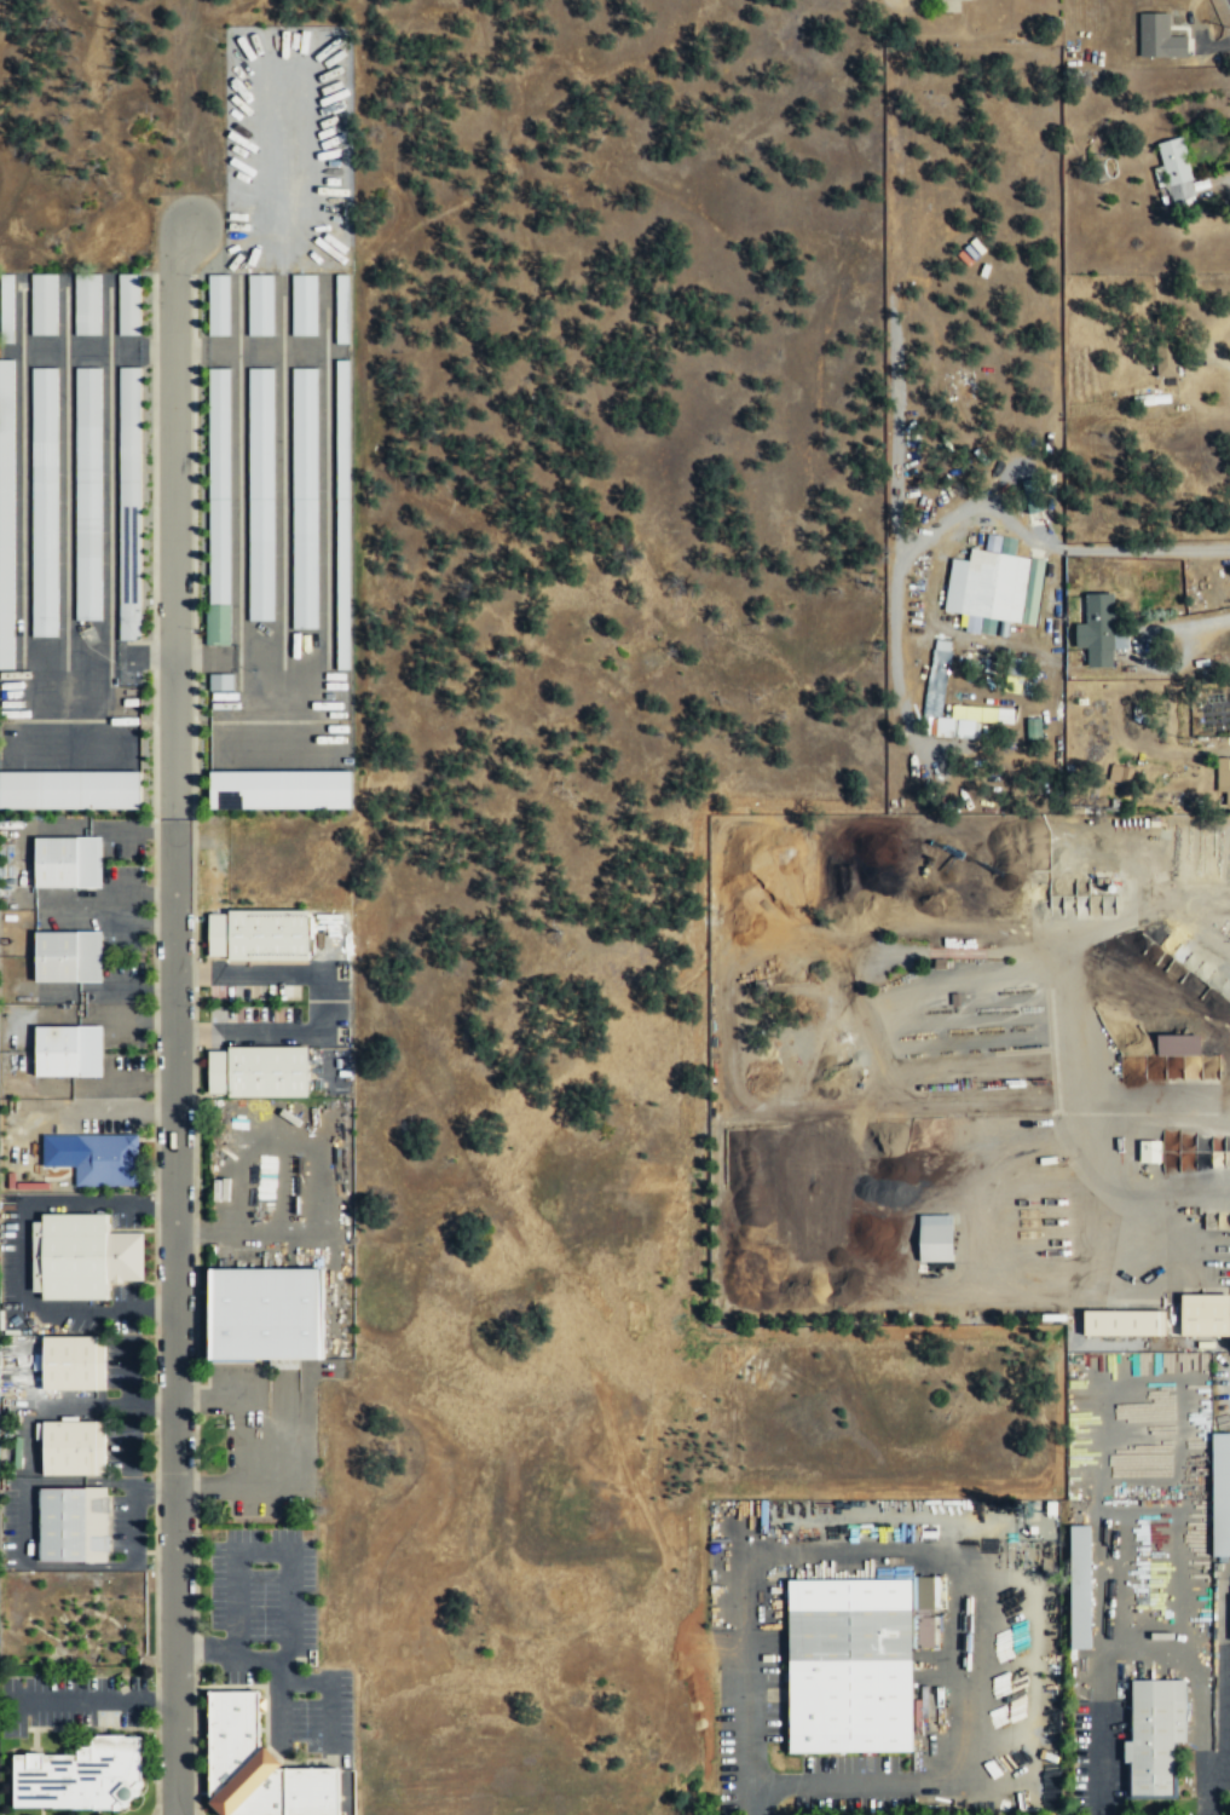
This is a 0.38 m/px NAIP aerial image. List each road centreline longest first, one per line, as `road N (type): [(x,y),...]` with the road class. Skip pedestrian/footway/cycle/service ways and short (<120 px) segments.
road 1 (residential): [(178,1814),(177,842)]

